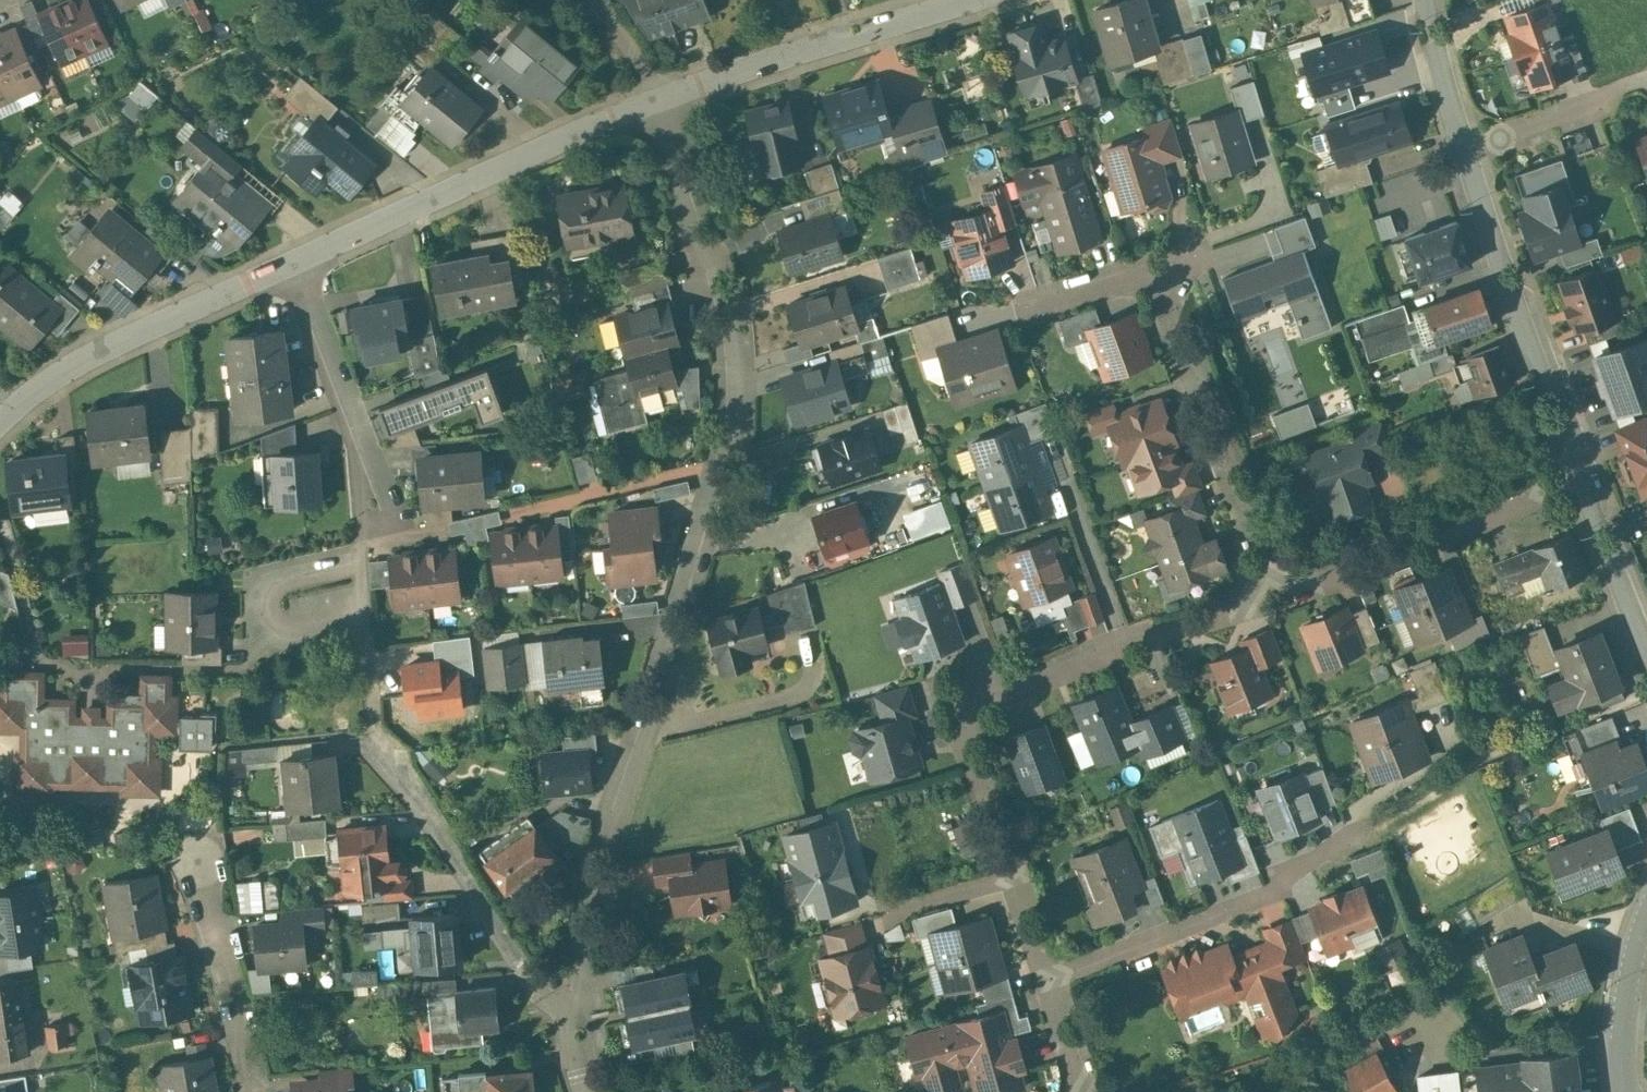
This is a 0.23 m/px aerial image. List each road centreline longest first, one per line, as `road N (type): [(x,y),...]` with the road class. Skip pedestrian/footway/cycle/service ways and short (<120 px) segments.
road 1 (residential): [(725,471),(597,857),(565,1037)]
road 2 (residential): [(1018,876),(960,713),(1274,590)]
road 3 (residential): [(655,101),(291,262)]
road 4 (residential): [(655,101),(734,334),(735,423),(725,471)]
road 5 (residential): [(1047,977),(1277,894),(1293,869),(1378,830)]
road 6 (residential): [(565,1037),(434,818),(371,728)]
road 7 (residential): [(1463,150),(1584,483)]
road 8 (residential): [(1155,264),(1274,590)]
road 9 (residential): [(291,262),(73,364),(0,418)]
road 10 (residential): [(1274,590),(1584,483)]
road 11 (residential): [(966,0),(655,101)]
road 12 (residential): [(291,262),(383,505),(357,548)]
road 13 (residential): [(250,1091),(197,861)]
road 14 (residential): [(357,548),(366,602),(258,637),(254,582)]
road 15 (residential): [(527,509),(704,467),(725,471)]
road 16 (residential): [(1646,85),(1463,150)]
road 17 (tertiary): [(1646,918),(1628,983),(1623,1091)]
road 18 (residential): [(1584,483),(1646,646)]
road 19 (residential): [(1426,0),(1463,150)]
road 20 (residential): [(1155,264),(1019,306)]
road 21 (residential): [(889,910),(1018,876)]
road 22 (residential): [(588,0),(655,101)]

